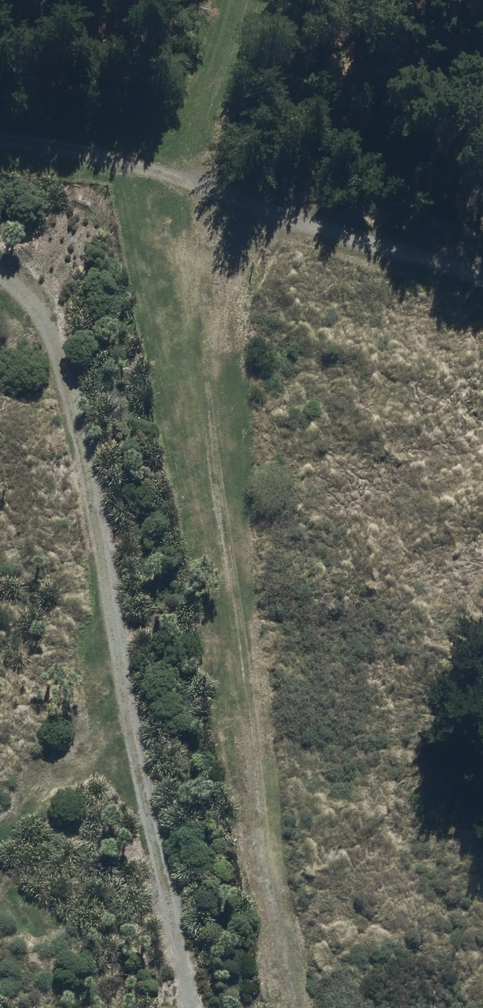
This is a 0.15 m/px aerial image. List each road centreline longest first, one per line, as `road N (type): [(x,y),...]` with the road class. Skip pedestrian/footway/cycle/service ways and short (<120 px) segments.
road 1 (track): [(301,1007),(250,774),(225,549),(239,419),(197,171)]
road 2 (track): [(0,272),(30,294),(62,342),(187,1007)]
road 3 (track): [(482,271),(287,213),(197,171)]
road 4 (track): [(197,171),(0,136)]
road 5 (track): [(197,171),(224,0)]

